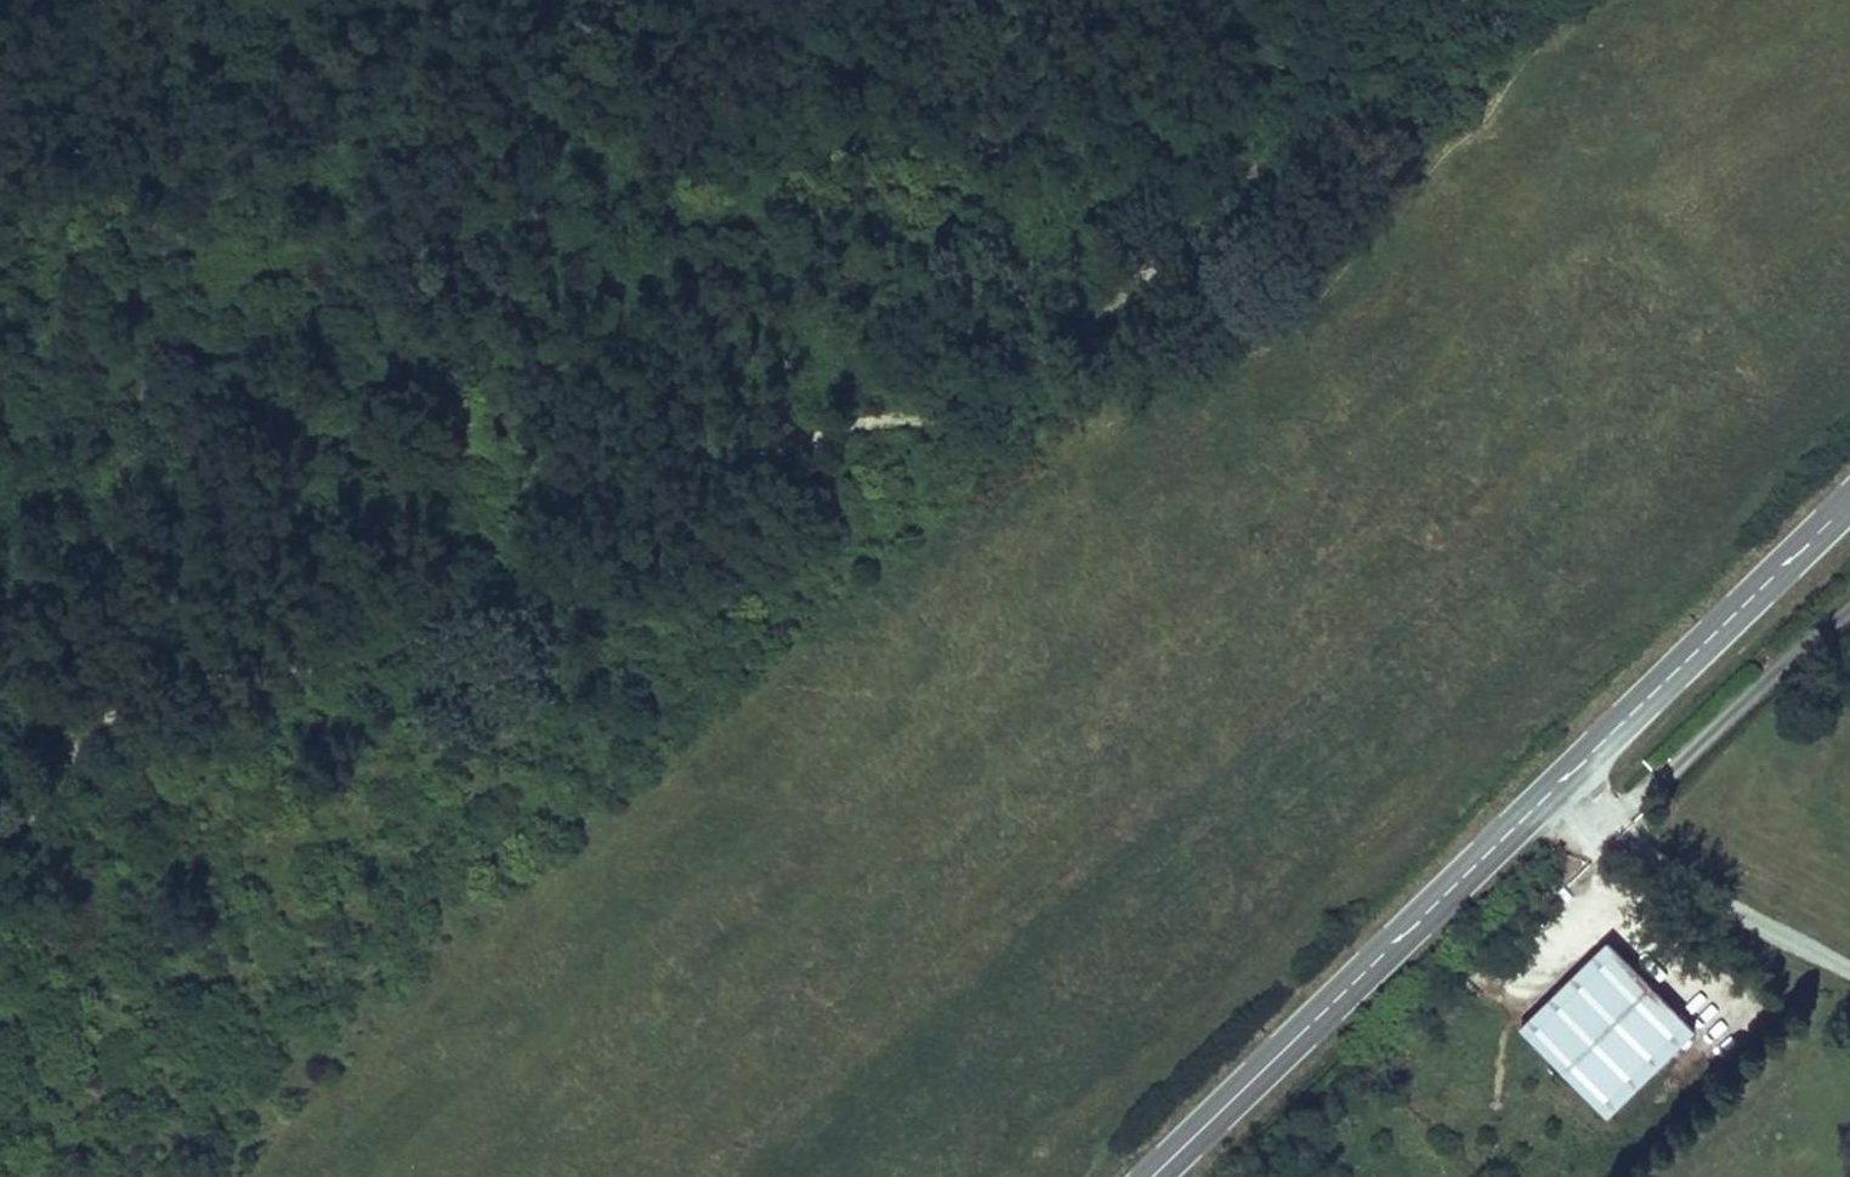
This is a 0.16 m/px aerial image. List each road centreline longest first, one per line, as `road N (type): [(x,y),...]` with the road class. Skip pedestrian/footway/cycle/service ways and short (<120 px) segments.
road 1 (secondary): [(1153,1176),(1849,503)]

